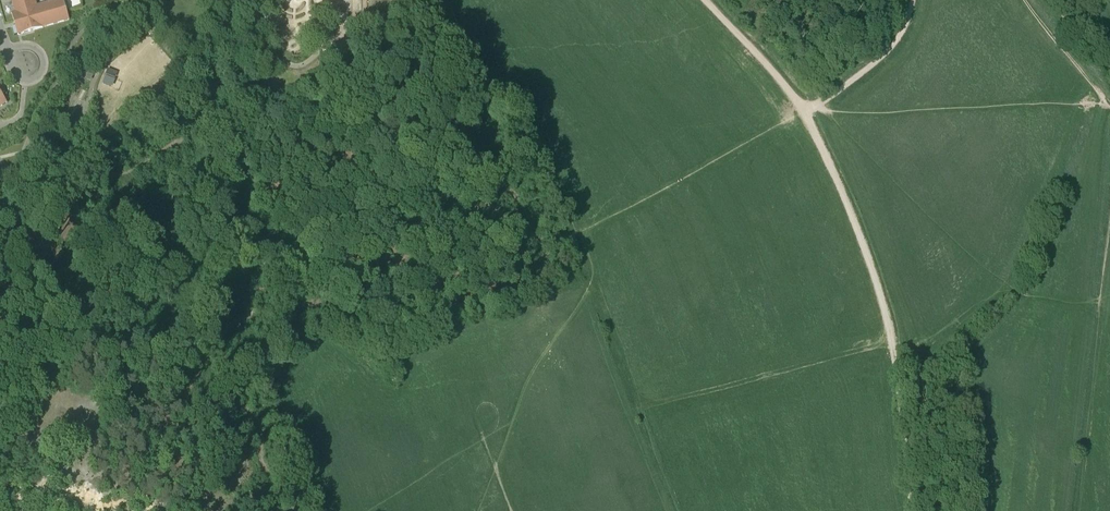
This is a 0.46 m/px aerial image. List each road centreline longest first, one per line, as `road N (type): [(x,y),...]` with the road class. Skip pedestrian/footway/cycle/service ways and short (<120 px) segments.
road 1 (track): [(804,111),(886,309),(912,510)]
road 2 (track): [(570,236),(678,510)]
road 3 (track): [(570,236),(434,0)]
road 4 (track): [(804,111),(890,47),(910,0)]
road 5 (track): [(707,0),(804,111)]

